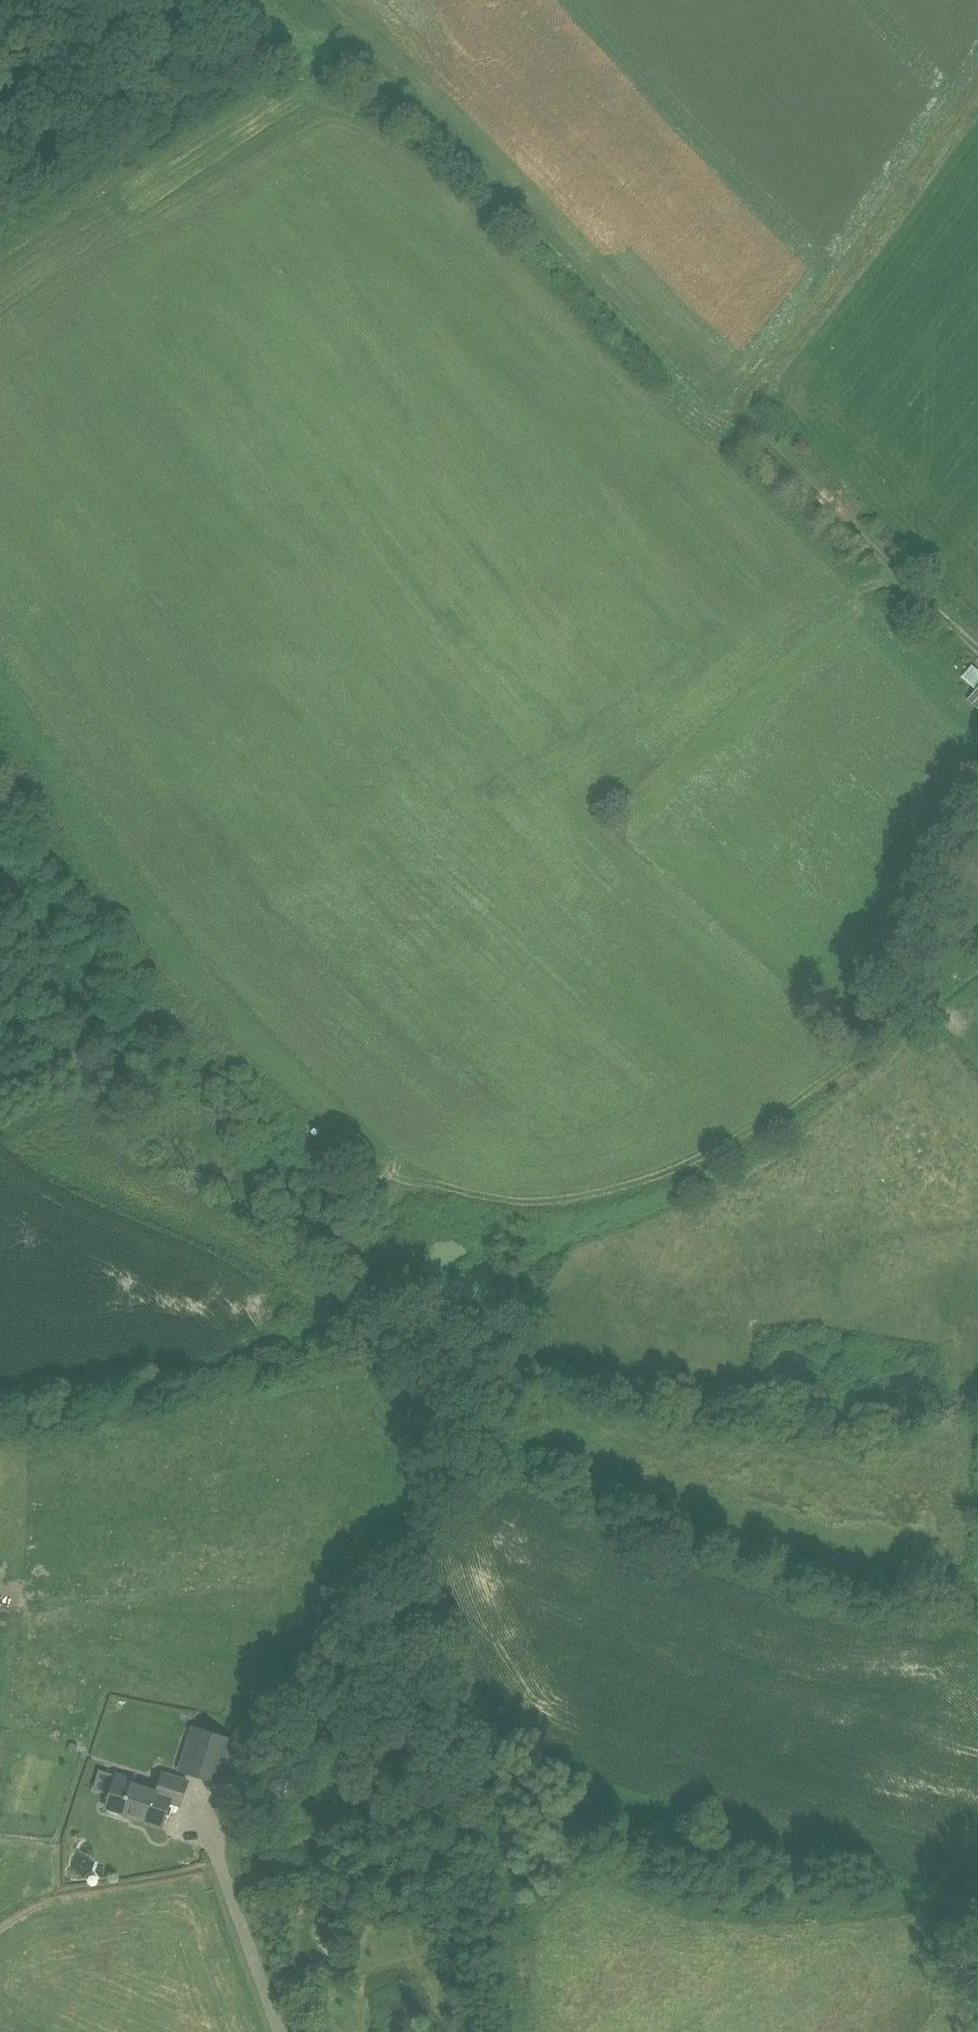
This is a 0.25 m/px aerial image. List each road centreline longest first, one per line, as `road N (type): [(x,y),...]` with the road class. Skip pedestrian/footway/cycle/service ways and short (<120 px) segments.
road 1 (track): [(977,646),(735,422),(977,88)]
road 2 (track): [(735,422),(714,423),(686,397),(342,53),(286,43),(222,0)]

